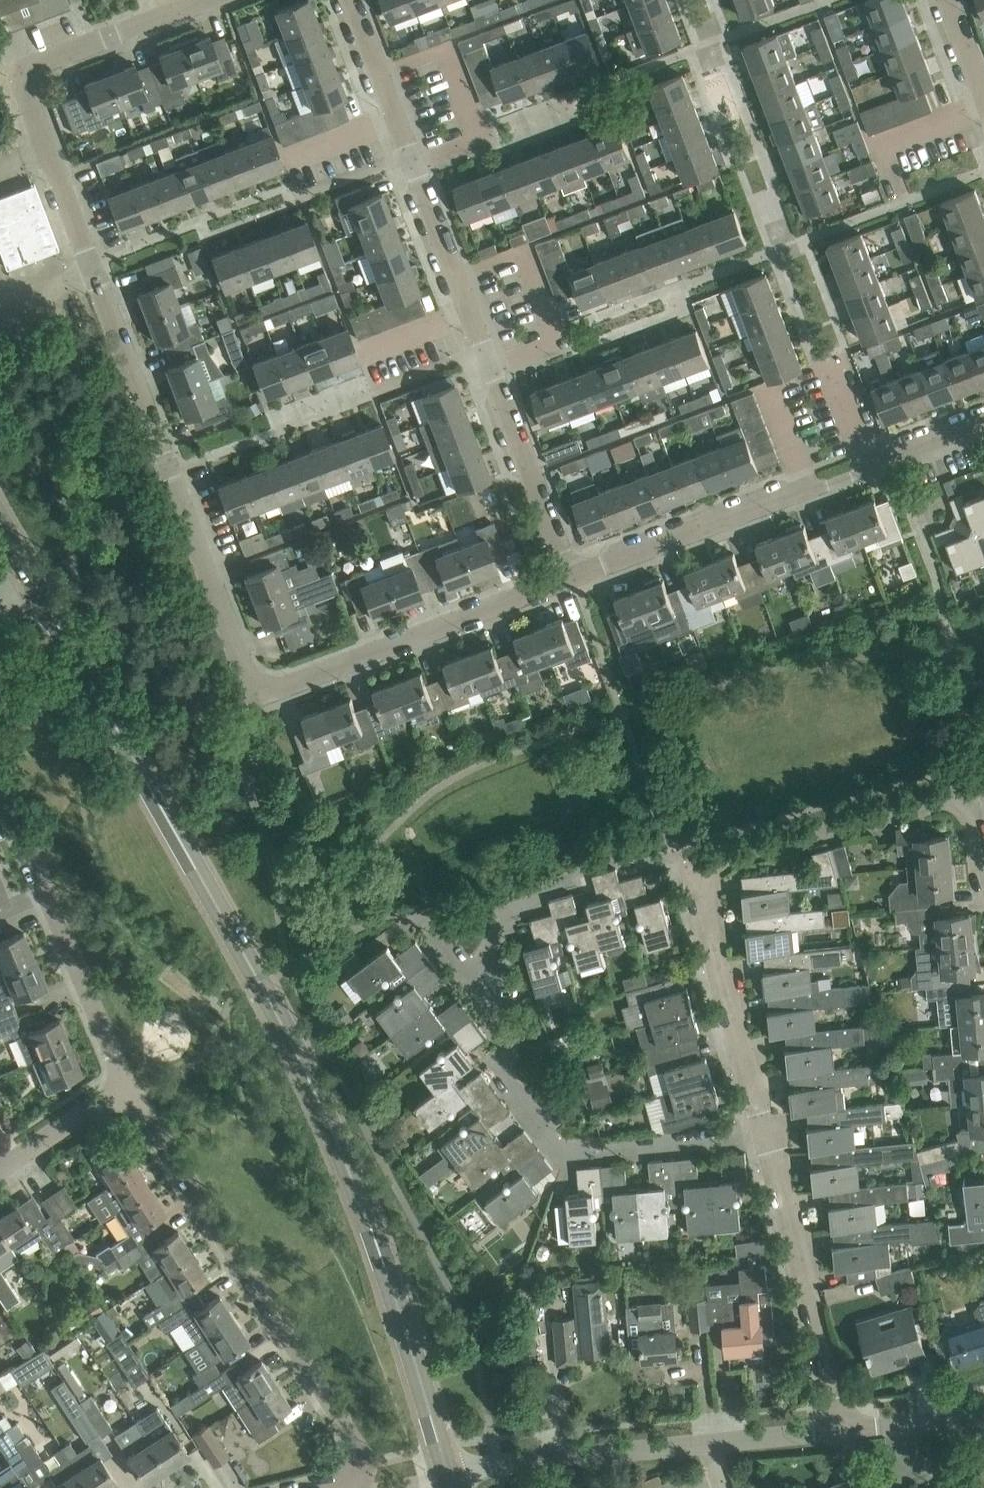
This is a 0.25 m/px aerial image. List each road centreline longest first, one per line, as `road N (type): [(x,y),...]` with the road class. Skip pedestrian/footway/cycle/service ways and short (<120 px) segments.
road 1 (residential): [(570,579),(254,696),(21,69),(209,0)]
road 2 (tertiary): [(446,1466),(377,1246),(305,1078),(35,579)]
road 3 (residential): [(570,579),(355,0)]
road 4 (unclassified): [(330,1487),(355,1467),(353,1443),(128,1083)]
road 5 (residential): [(983,425),(570,579)]
road 6 (residential): [(480,979),(522,1097),(556,1143),(598,1146),(769,1125)]
road 7 (residential): [(698,863),(959,793),(983,871)]
road 8 (unclassified): [(128,1083),(0,786)]
road 9 (residential): [(840,1427),(769,1125)]
road 10 (residential): [(698,863),(631,862),(541,890),(505,917),(480,979)]
road 11 (residential): [(769,1125),(698,863)]
road 12 (residential): [(446,1466),(707,1438)]
road 13 (unclassified): [(0,1168),(128,1083)]
road 14 (residential): [(840,1427),(983,1413)]
road 15 (residential): [(707,1438),(840,1427)]

